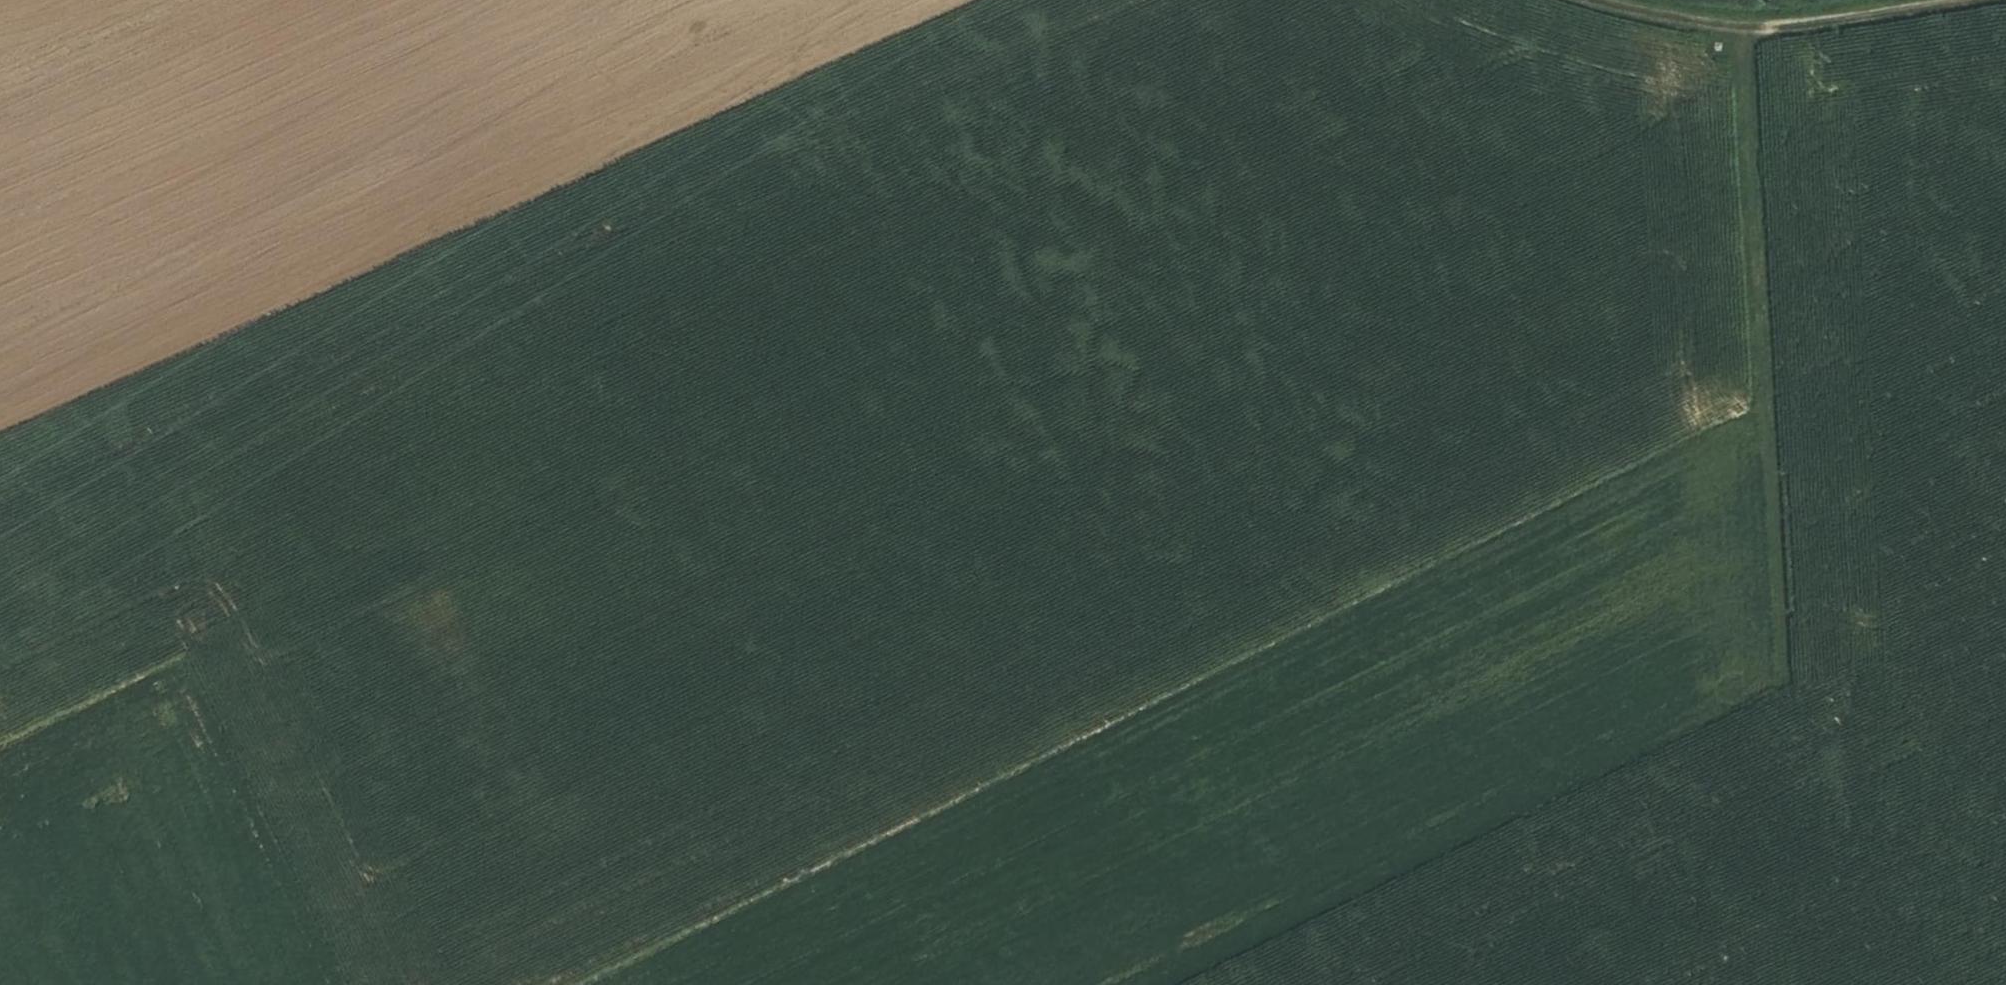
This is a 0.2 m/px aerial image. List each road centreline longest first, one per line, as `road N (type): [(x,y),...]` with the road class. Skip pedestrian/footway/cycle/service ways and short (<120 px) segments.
road 1 (track): [(1748,27),(1782,678),(1807,773),(1843,851)]
road 2 (track): [(1748,27),(1776,32),(1960,0)]
road 3 (track): [(1611,0),(1748,27)]

